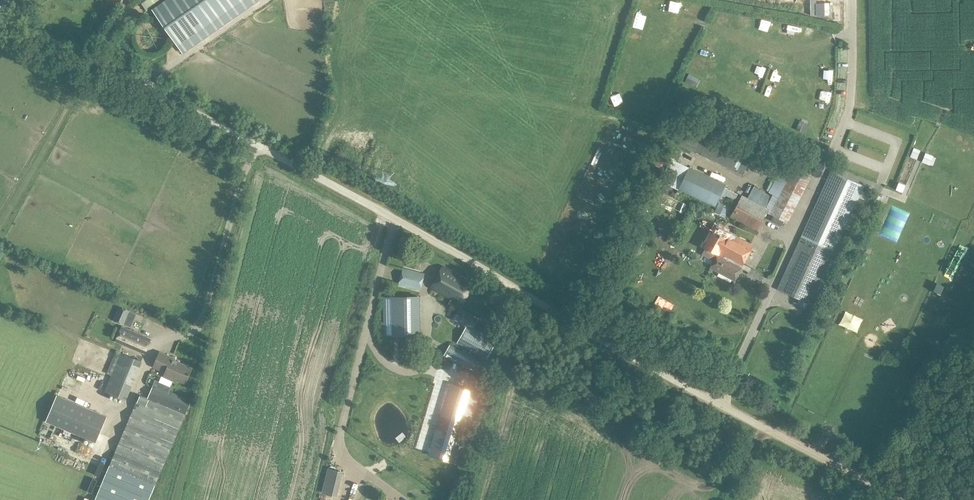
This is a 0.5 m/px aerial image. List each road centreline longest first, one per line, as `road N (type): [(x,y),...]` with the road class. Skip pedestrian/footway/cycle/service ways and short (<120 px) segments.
road 1 (unclassified): [(904,499),(396,220),(0,14)]

